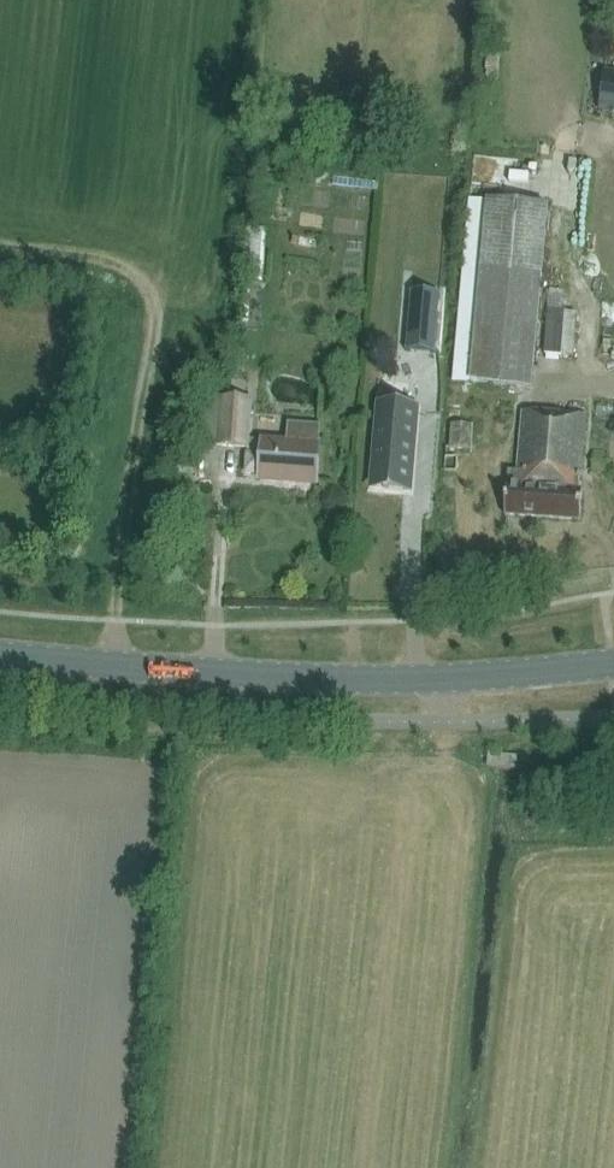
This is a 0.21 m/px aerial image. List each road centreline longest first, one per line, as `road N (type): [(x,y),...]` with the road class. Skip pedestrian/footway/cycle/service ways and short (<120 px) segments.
road 1 (tertiary): [(0,655),(352,680),(613,664)]

